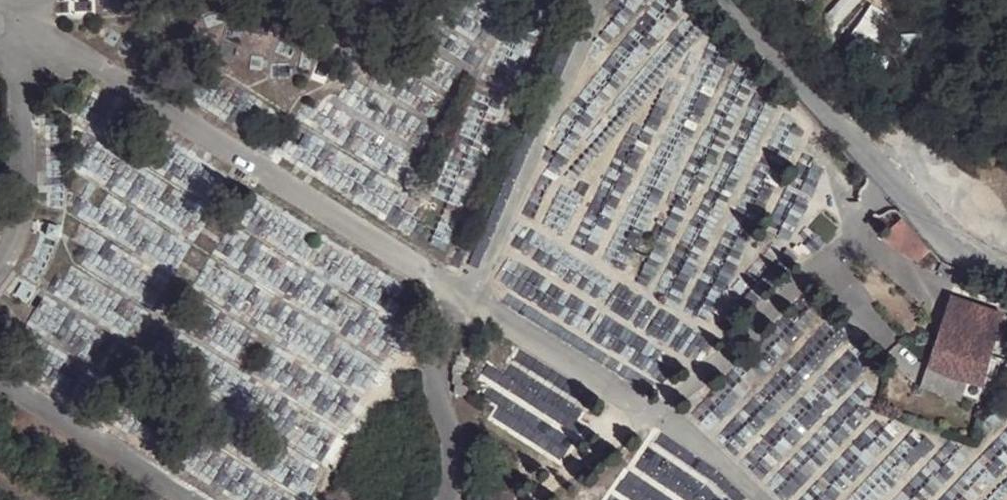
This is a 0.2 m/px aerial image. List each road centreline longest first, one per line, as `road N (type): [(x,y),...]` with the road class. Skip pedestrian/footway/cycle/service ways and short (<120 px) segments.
road 1 (unclassified): [(1006,264),(934,226),(884,179),(814,105),(736,0)]

